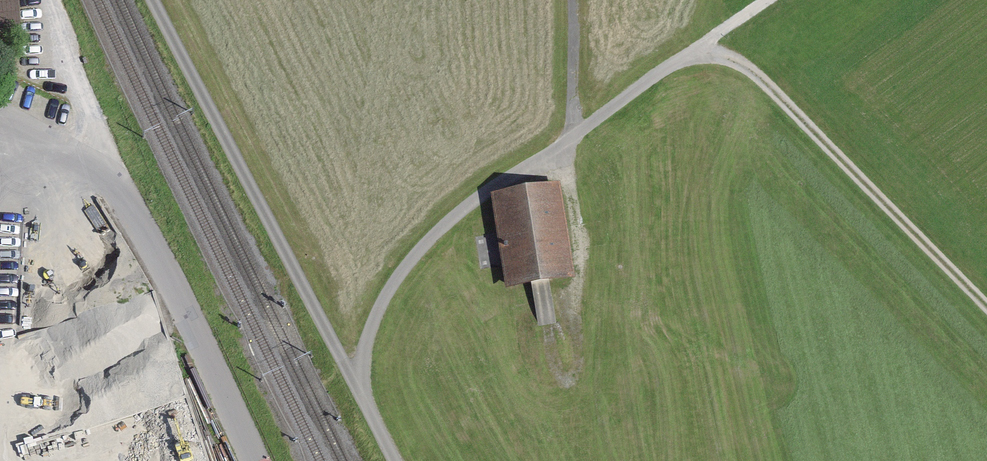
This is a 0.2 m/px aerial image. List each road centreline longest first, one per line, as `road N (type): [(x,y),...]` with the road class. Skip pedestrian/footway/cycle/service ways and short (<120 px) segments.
road 1 (track): [(350,377),(412,272),(478,205),(772,0)]
road 2 (track): [(350,377),(159,0)]
road 3 (track): [(695,53),(737,59),(986,306)]
road 4 (unclassified): [(102,135),(178,278),(257,460)]
road 5 (track): [(573,0),(578,135),(571,175)]

